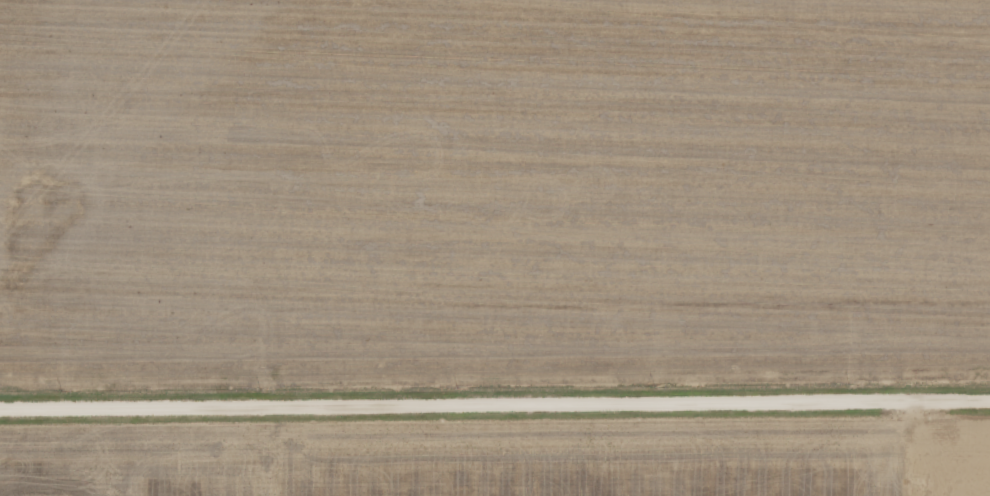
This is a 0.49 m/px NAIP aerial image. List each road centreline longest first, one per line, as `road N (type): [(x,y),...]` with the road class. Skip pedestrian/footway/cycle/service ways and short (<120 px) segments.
road 1 (residential): [(0,408),(989,398)]

